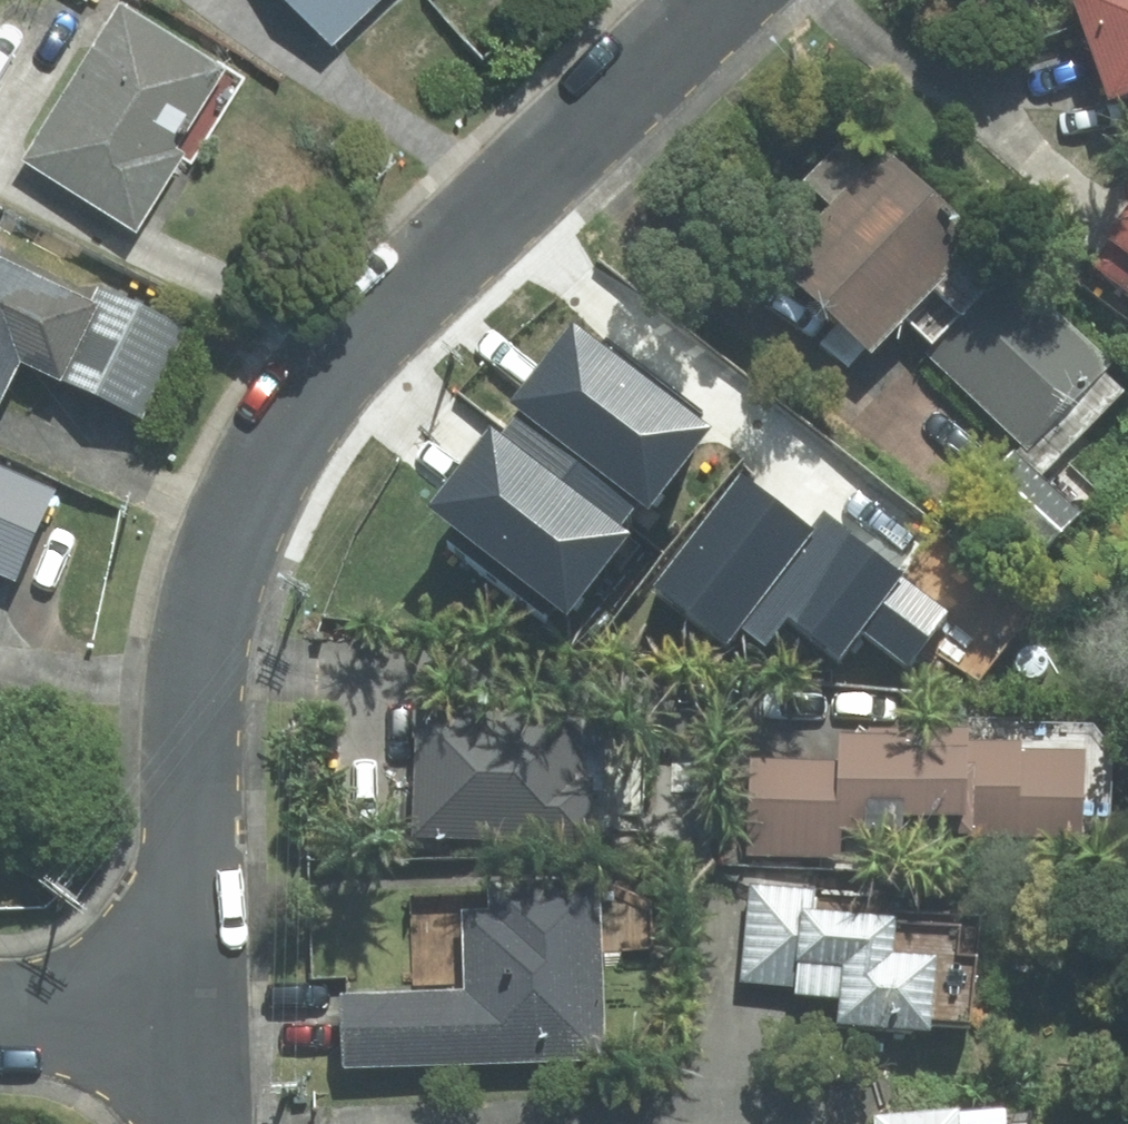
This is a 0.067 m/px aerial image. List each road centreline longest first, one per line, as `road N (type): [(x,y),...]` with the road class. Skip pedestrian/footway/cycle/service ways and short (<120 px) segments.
road 1 (residential): [(716,0),(355,345),(284,429),(236,523),(200,650),(191,1009)]
road 2 (residential): [(0,1010),(191,1009)]

